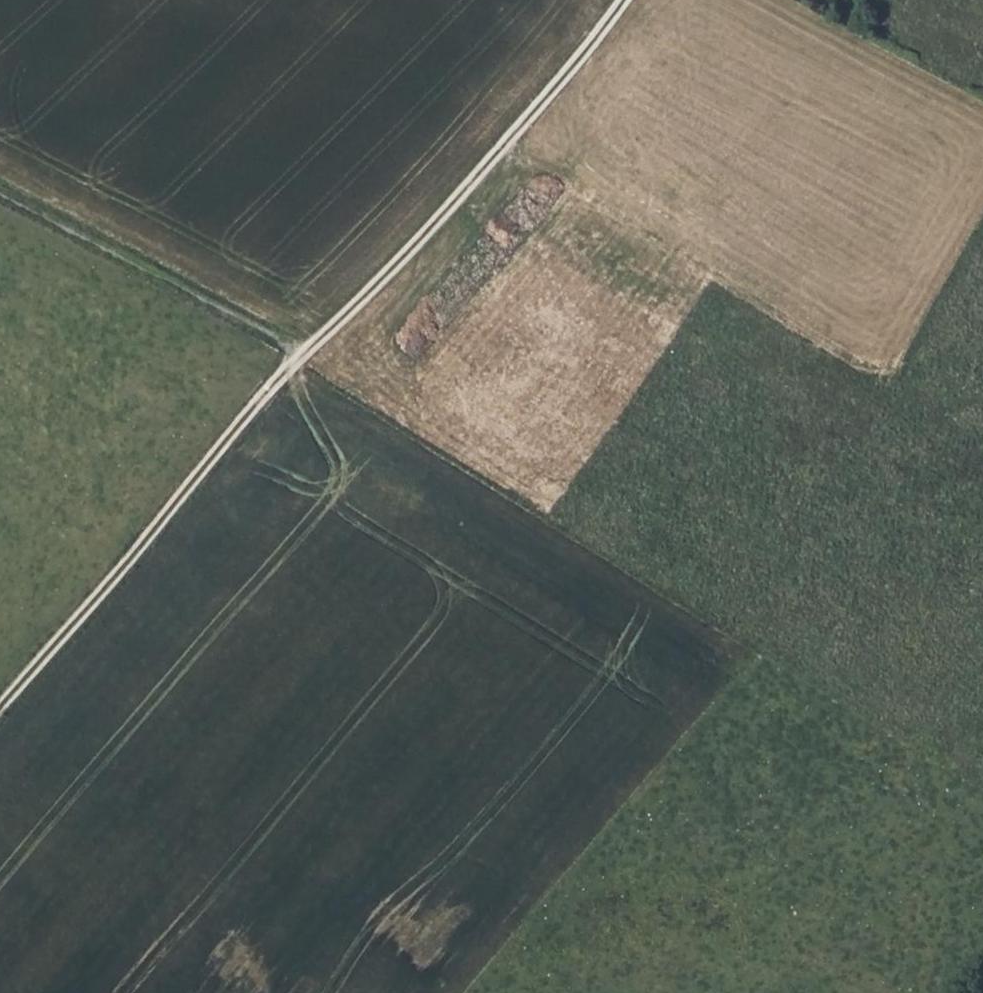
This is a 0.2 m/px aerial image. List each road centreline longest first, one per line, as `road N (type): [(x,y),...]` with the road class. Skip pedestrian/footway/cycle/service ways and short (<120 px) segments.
road 1 (track): [(622,0),(419,246),(309,350),(0,711)]

